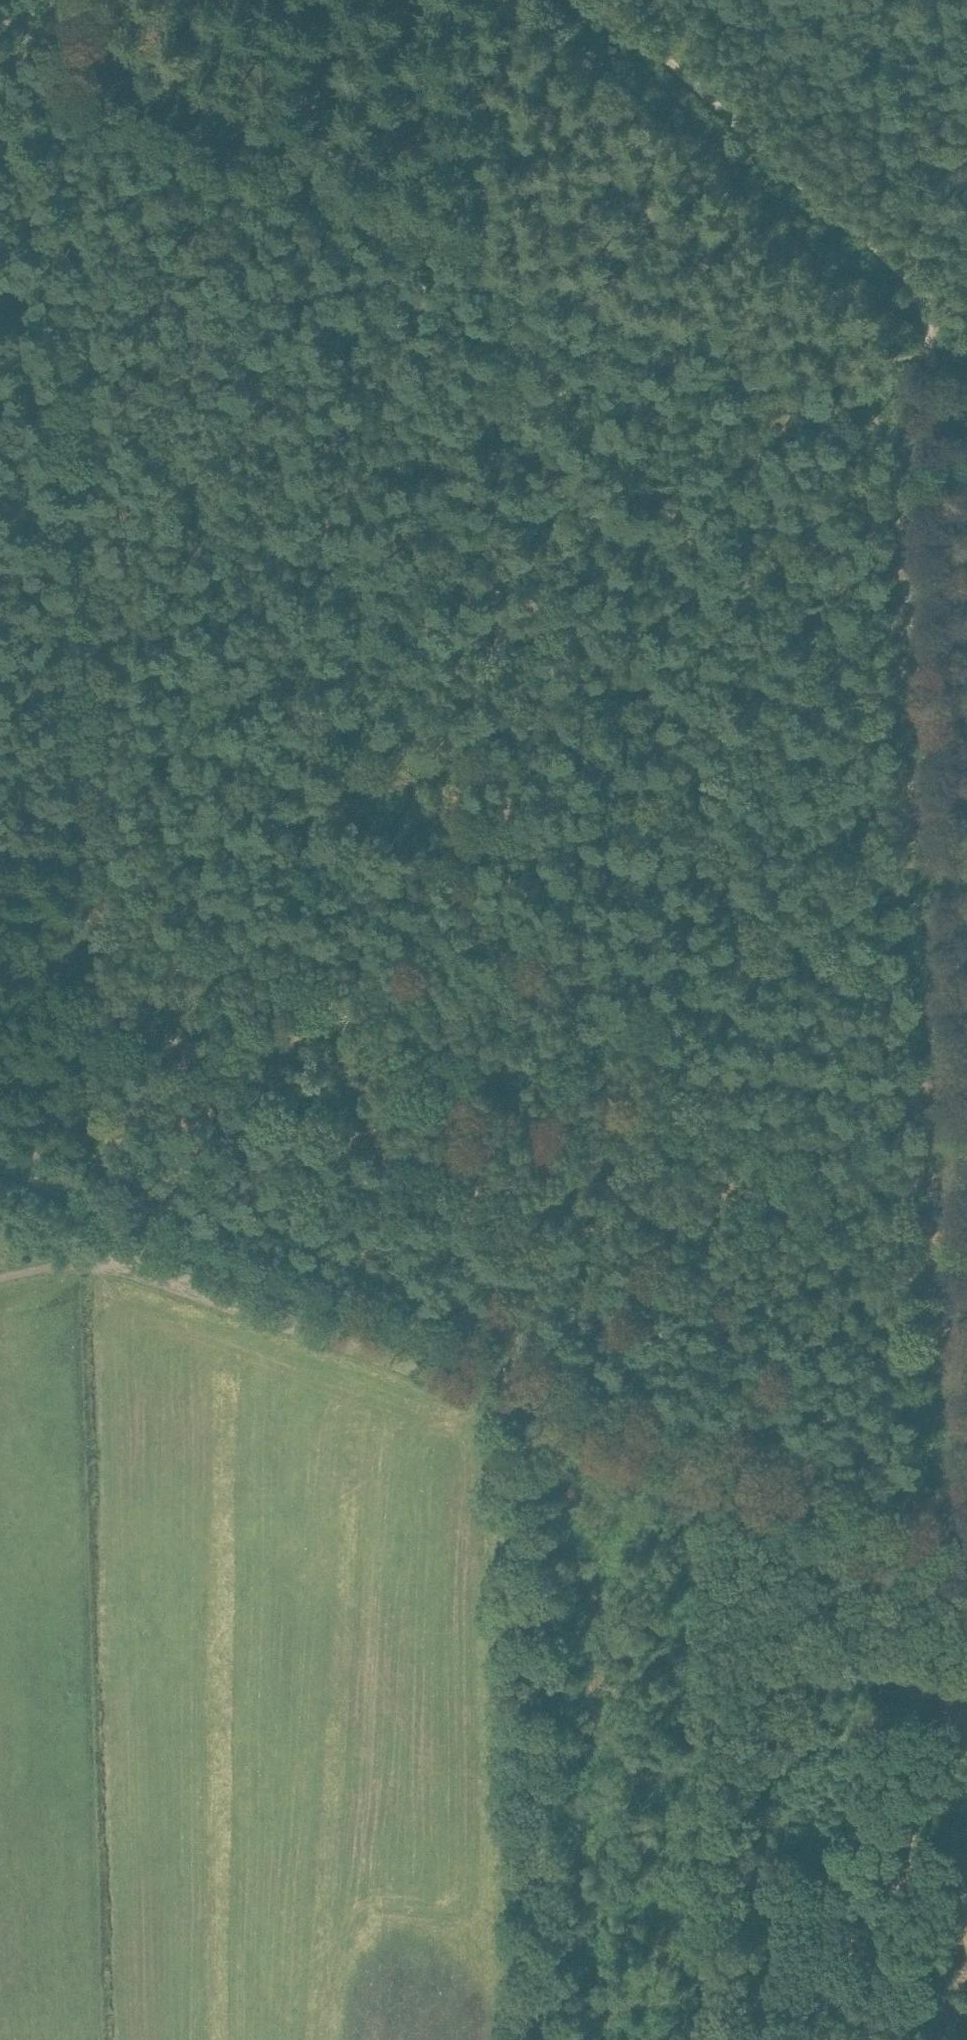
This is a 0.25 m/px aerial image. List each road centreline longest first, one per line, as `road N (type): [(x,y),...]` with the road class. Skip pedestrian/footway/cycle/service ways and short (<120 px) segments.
road 1 (track): [(966,1257),(917,384),(924,299)]
road 2 (track): [(515,1385),(531,2039)]
road 3 (track): [(924,299),(883,253),(596,0)]

